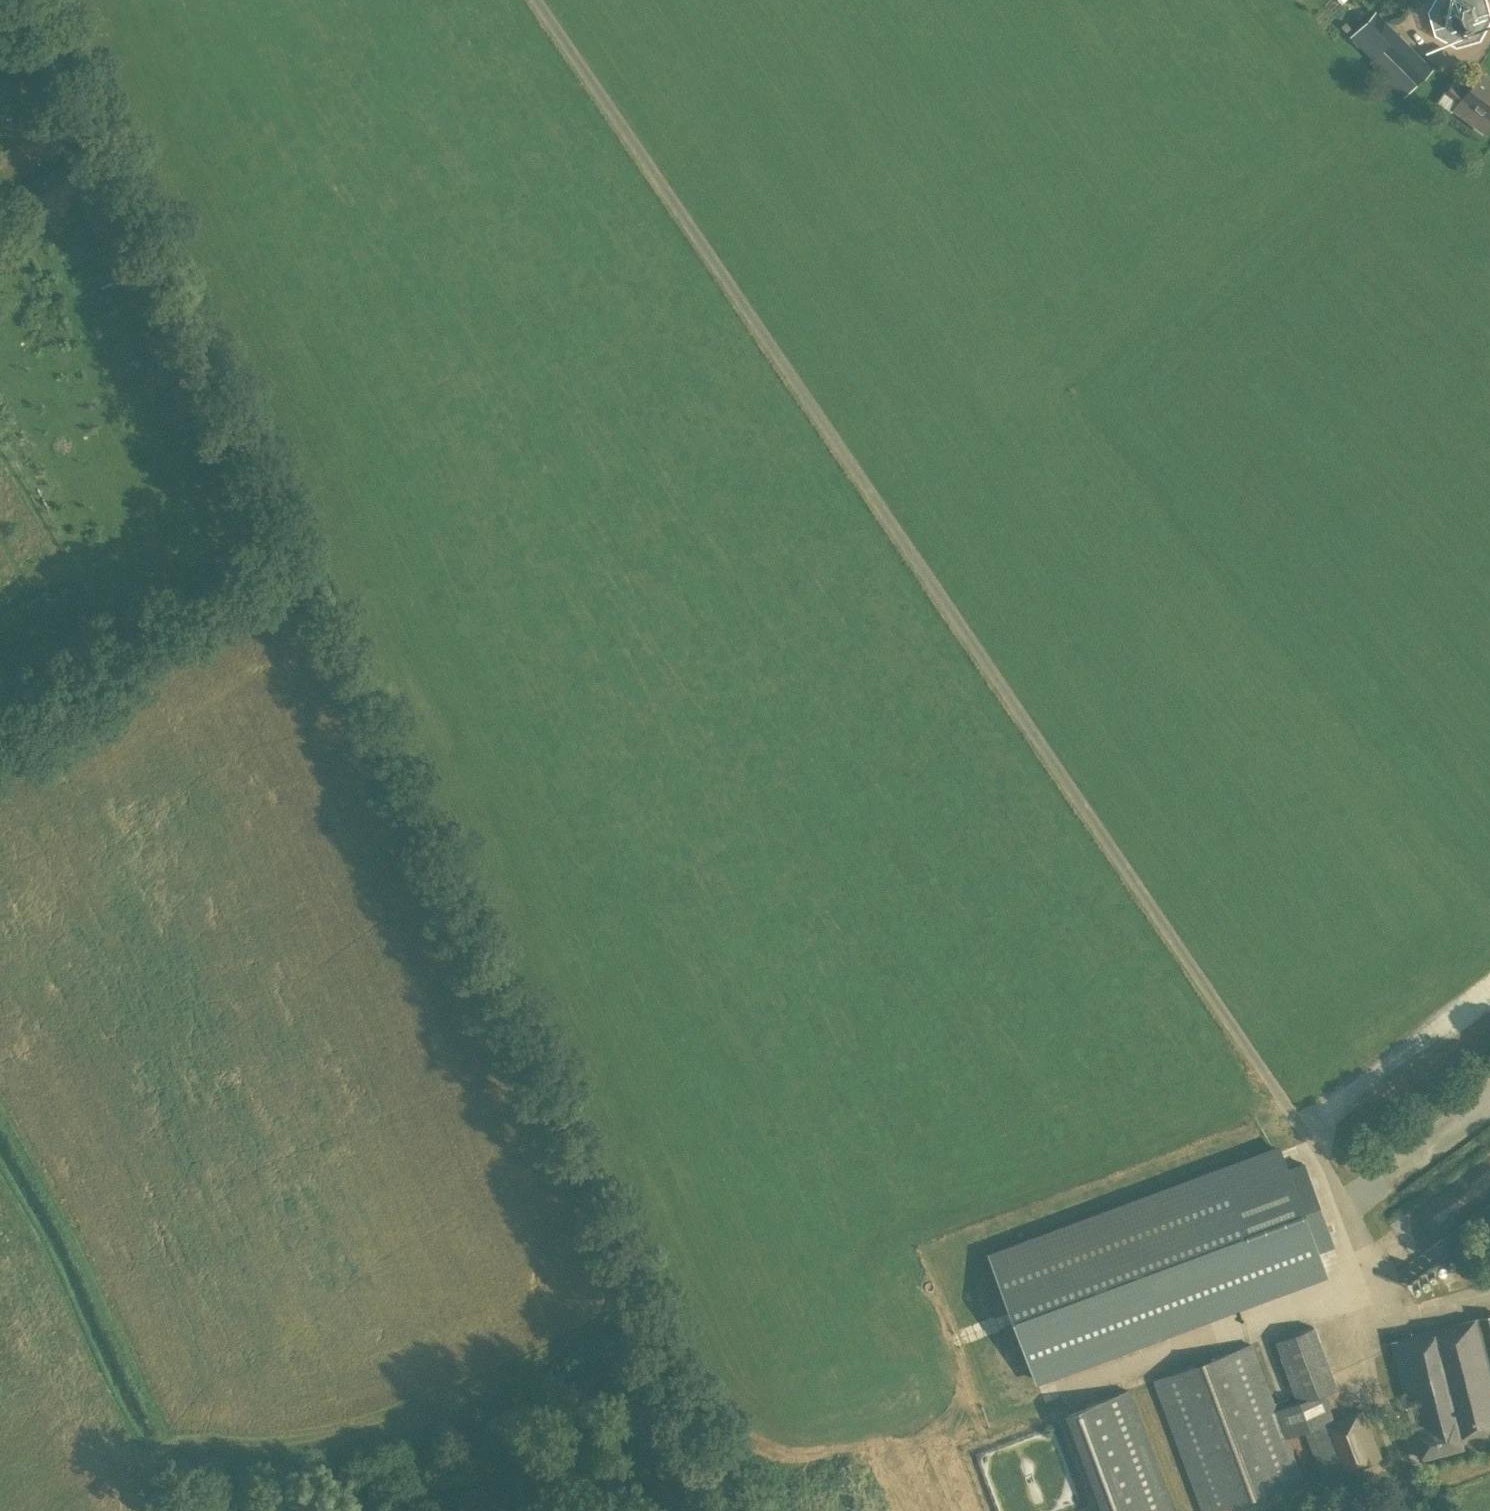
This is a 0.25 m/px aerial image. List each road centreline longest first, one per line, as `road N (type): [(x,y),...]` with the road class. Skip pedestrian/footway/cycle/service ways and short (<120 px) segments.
road 1 (track): [(25,0),(734,1510)]
road 2 (track): [(0,753),(232,614),(291,563)]

